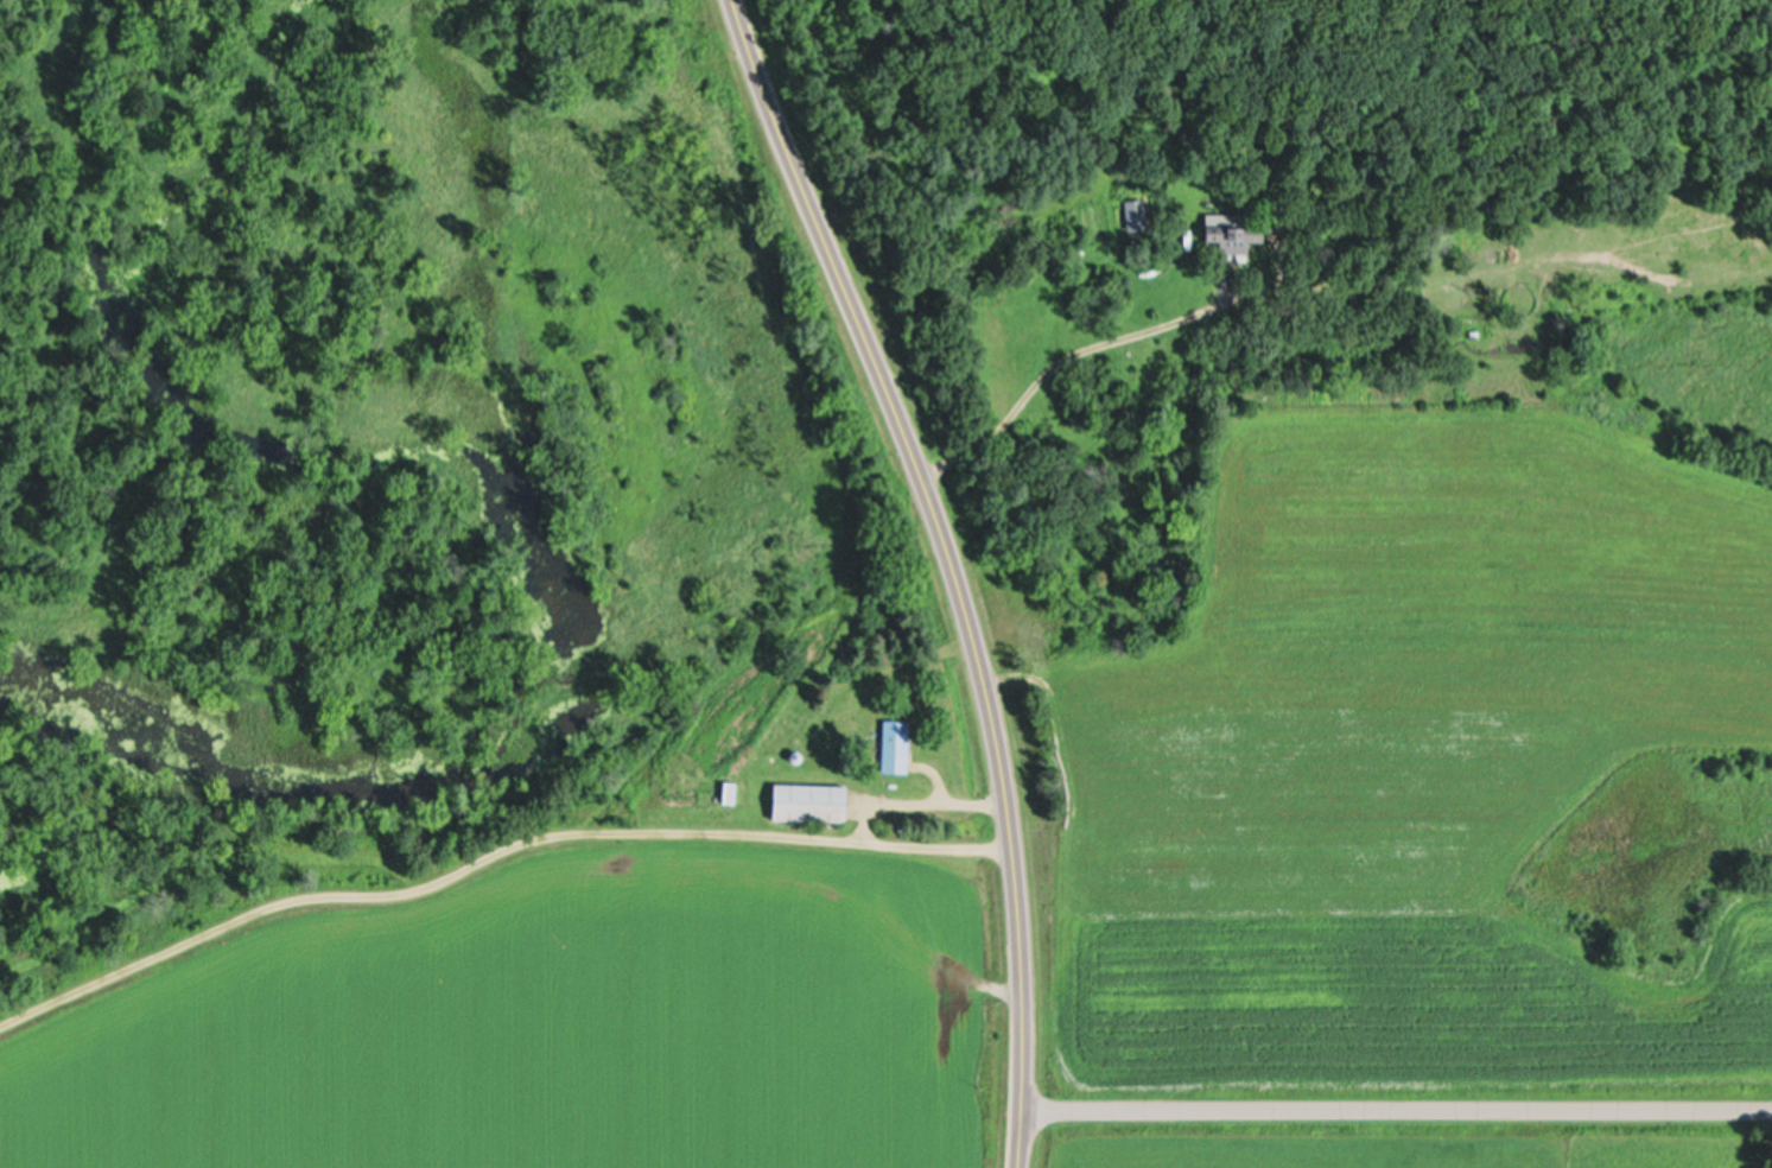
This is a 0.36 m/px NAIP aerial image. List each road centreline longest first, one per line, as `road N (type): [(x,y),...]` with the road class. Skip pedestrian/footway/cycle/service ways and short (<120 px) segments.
road 1 (secondary): [(1020,1167),(1024,970),(1014,842),(974,648),(917,446),(751,70),(731,0)]
road 2 (residential): [(1023,1109),(1771,1106)]

